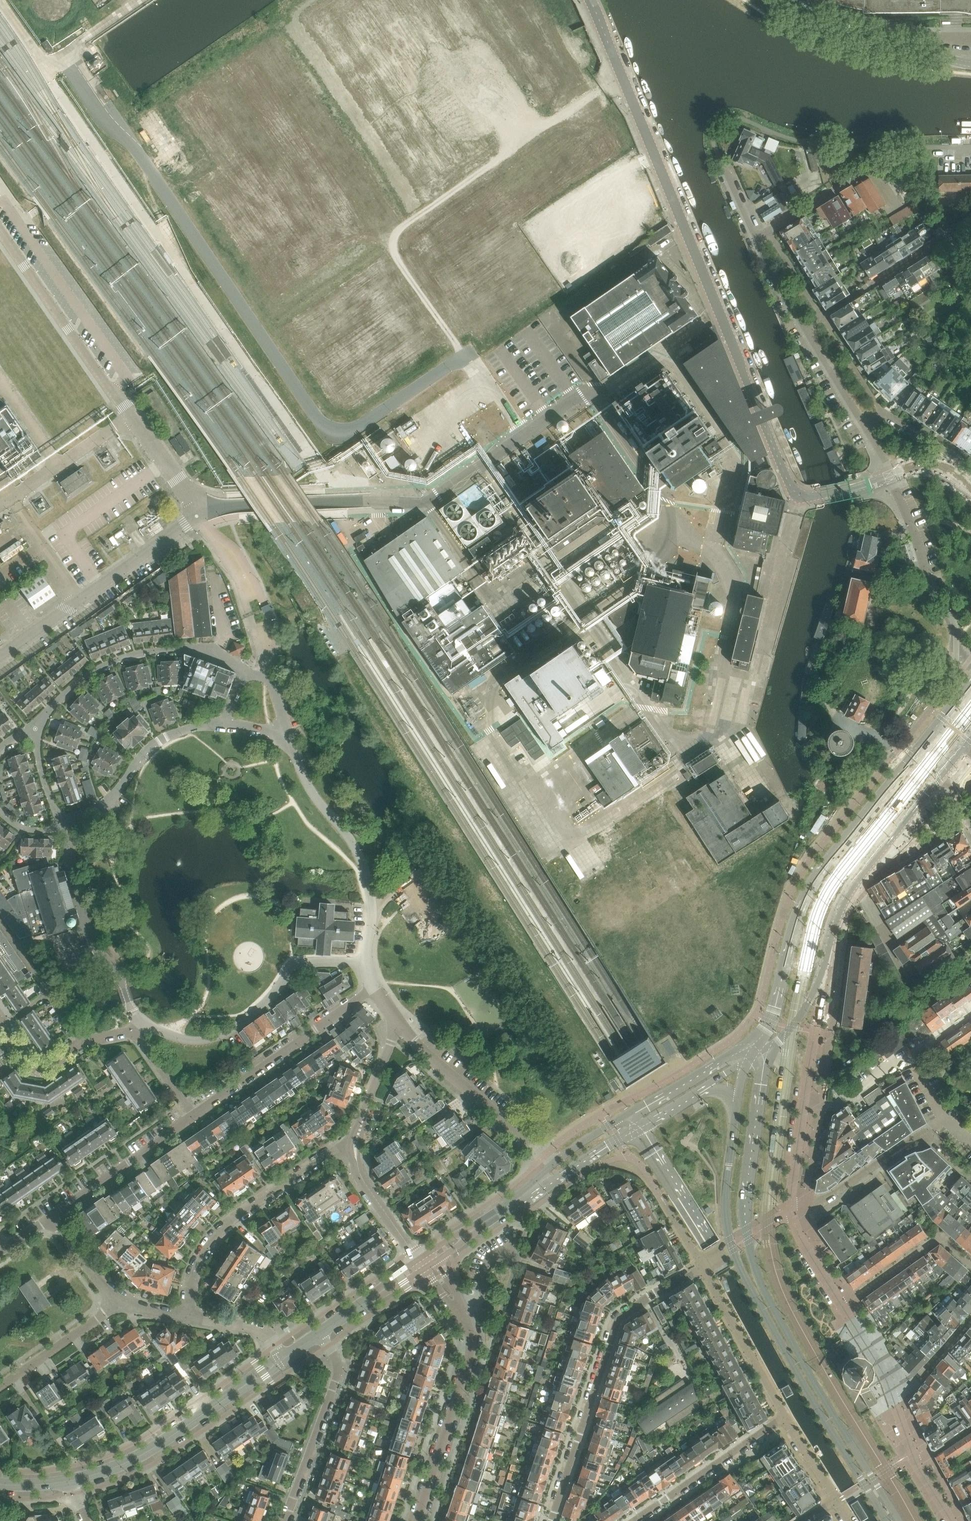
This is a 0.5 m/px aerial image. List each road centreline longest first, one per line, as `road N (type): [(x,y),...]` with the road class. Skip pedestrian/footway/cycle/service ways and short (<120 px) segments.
road 1 (tertiary): [(821,495),(801,496),(785,474),(591,0)]
road 2 (secondary): [(925,736),(818,870),(774,1025),(757,1047)]
road 3 (residential): [(35,721),(75,682),(128,654),(200,650),(271,682),(289,746)]
road 4 (tertiary): [(901,1520),(771,1307),(748,1237)]
road 5 (tertiary): [(732,1247),(888,1520)]
road 6 (residential): [(703,1266),(619,1320),(551,1520)]
road 7 (residential): [(289,746),(224,722),(194,728),(146,750),(109,806),(60,821)]
road 8 (residential): [(134,1036),(146,1026),(189,1040),(224,1034),(296,964),(369,961)]
road 9 (residential): [(189,1317),(194,1270),(215,1236),(316,1162),(353,1147)]
road 10 (secondary): [(817,984),(843,902),(943,773)]
road 11 (secondary): [(757,1047),(727,1054),(553,1166)]
road 12 (residential): [(791,1211),(817,984)]
road 13 (residential): [(194,1114),(376,982)]
road 14 (tertiary): [(417,1520),(471,1348),(461,1313)]
road 15 (residential): [(553,1166),(398,1024)]
road 16 (secondary): [(69,1482),(149,1453),(250,1382)]
road 17 (residential): [(891,1386),(811,1261),(791,1211)]
road 18 (secondary): [(533,1188),(706,1089)]
road 19 (residential): [(286,1520),(338,1372),(321,1334)]
road 20 (residential): [(289,746),(308,788),(359,857),(372,917)]
road 21 (tertiary): [(748,1237),(746,1183),(764,1054)]
road 22 (residential): [(784,1416),(633,1520)]
road 23 (residential): [(822,317),(970,220)]
road 24 (residential): [(51,1217),(194,1114)]
road 25 (unclassified): [(933,58),(846,39),(773,0)]
road 26 (residential): [(934,1146),(921,1133),(834,1192),(791,1211)]
road 27 (residential): [(703,1266),(784,1416)]
road 28 (tertiary): [(737,1103),(726,1196),(732,1247)]
road 29 (residential): [(0,1388),(117,1304)]
road 30 (residential): [(353,1147),(355,1172),(421,1261)]
road 31 (unclassified): [(934,38),(863,24),(807,0)]
road 32 (residential): [(353,1147),(398,1024)]

